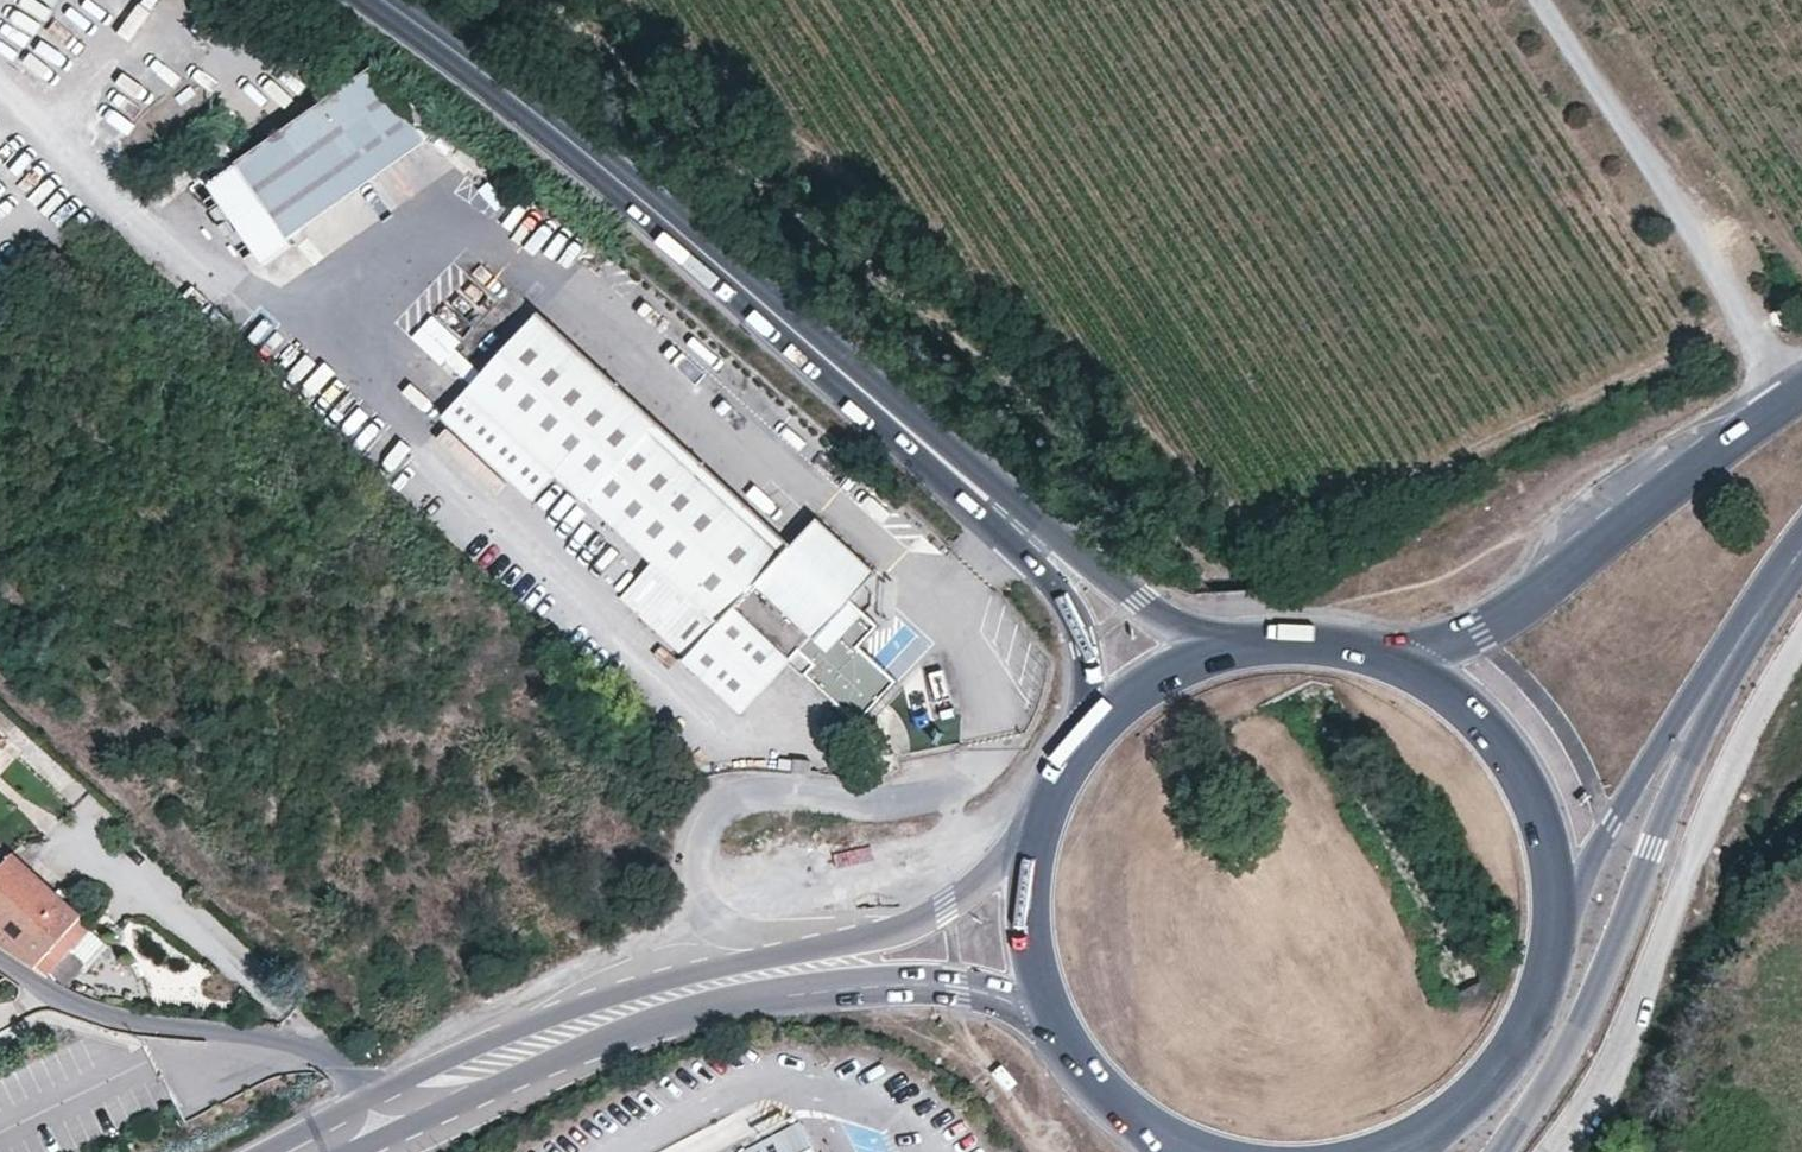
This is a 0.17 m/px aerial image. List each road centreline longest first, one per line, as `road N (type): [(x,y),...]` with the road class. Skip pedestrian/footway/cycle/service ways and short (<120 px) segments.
road 1 (trunk): [(267,0),(958,443),(1280,785),(1257,1151)]
road 2 (trunk): [(1368,1151),(1392,737),(1082,324),(582,0)]
road 3 (primary): [(380,0),(447,44),(614,180),(1052,554)]
road 4 (primary): [(1028,844),(898,932),(618,994),(486,1043),(372,1115)]
road 5 (primary): [(372,1115),(478,1092),(608,1038),(782,991),(903,981),(1004,997),(1046,1014)]
road 6 (unclassified): [(1557,1151),(1611,1064),(1755,725),(1801,647)]
road 7 (primary): [(1500,1151),(1570,1063),(1725,698),(1725,672)]
road 8 (track): [(1793,402),(1533,0)]
road 9 (primary): [(1801,397),(1485,633),(1411,669)]
road 10 (unclassified): [(0,959),(102,1013),(286,1034),(320,1048),(372,1115)]
road 11 (primary): [(1554,938),(1556,892),(1536,802),(1485,724),(1411,669)]
road 12 (primary): [(1554,938),(1611,824),(1703,681),(1725,672)]
road 13 (primary): [(1421,1135),(1456,1112),(1511,1052),(1546,978),(1554,938)]
road 14 (primary): [(1220,647),(1140,607),(1084,557),(1052,554)]
road 15 (primary): [(1411,669),(1318,640),(1220,647)]
road 16 (primary): [(1052,554),(1054,588),(1083,644),(1086,730)]
road 17 (primary): [(1028,844),(1023,930),(1046,1014)]
road 18 (primary): [(1046,1014),(1090,1076),(1161,1135)]
road 19 (primary): [(1220,647),(1147,678),(1086,730)]
road 20 (primary): [(1725,672),(1801,561)]
road 21 (primary): [(1086,730),(1050,784),(1028,844)]

